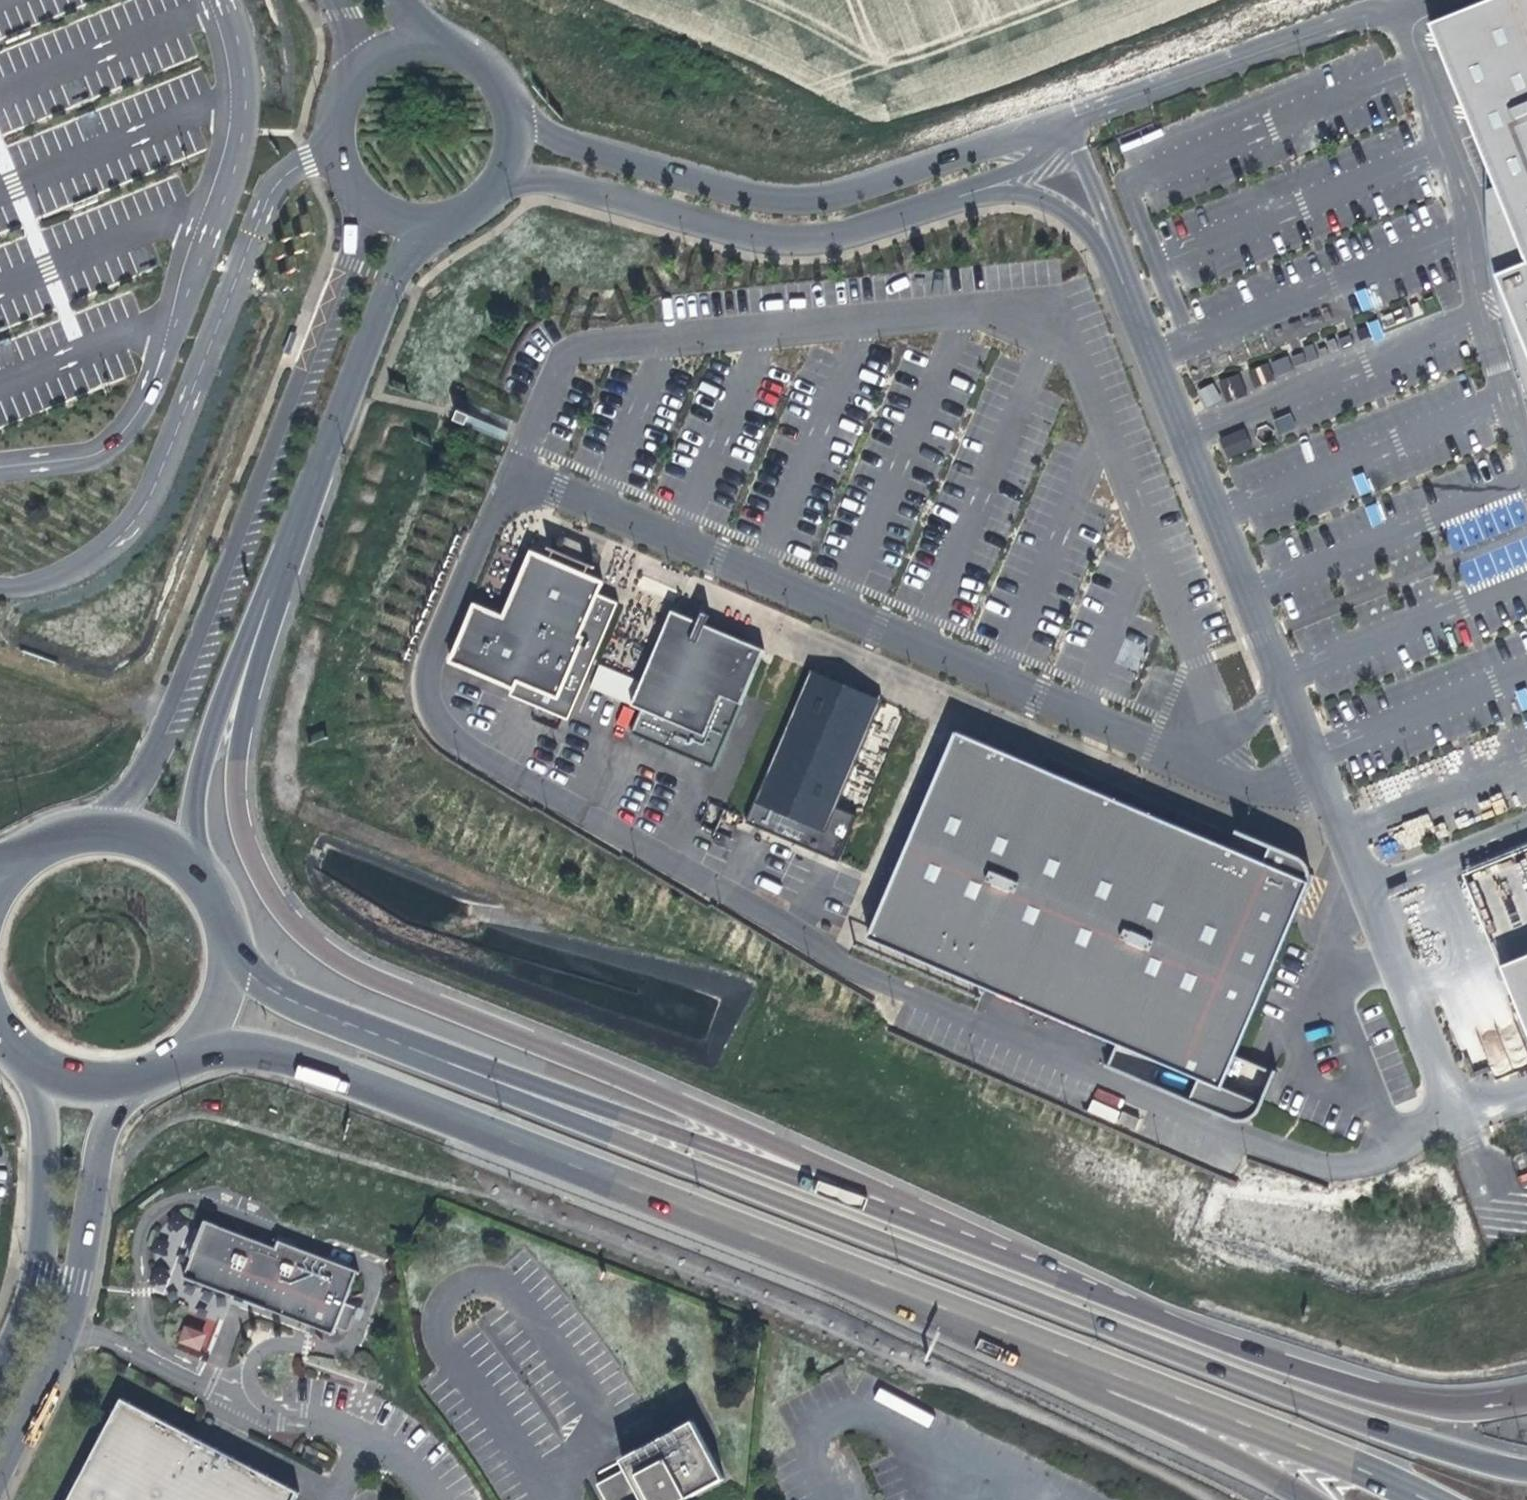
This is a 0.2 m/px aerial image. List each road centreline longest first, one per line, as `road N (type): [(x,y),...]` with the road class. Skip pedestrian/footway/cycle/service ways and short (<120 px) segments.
road 1 (unclassified): [(1449,1098),(1397,1159),(1329,1170),(1250,1150),(849,972),(483,759),(442,724),(433,675),(508,489),(549,483)]
road 2 (unclassified): [(946,1235),(852,1177),(359,967),(287,915),(239,813),(237,764),(272,649),(281,562)]
road 3 (primary): [(1526,1469),(1437,1444),(597,1124)]
road 4 (primary): [(189,1045),(281,1052),(665,1188),(993,1327)]
road 5 (unclassified): [(1526,445),(1474,289),(1462,199),(1386,9),(1068,118)]
road 6 (motorway): [(1526,1396),(1437,1401),(1386,1390),(946,1235)]
road 7 (unclassified): [(1068,118),(836,193),(767,196),(546,131),(512,112)]
road 8 (primary): [(993,1327),(1433,1499)]
road 9 (unclassified): [(1286,680),(1115,244)]
road 10 (unclassified): [(501,182),(546,179),(759,233),(812,237),(956,197)]
road 11 (unclassified): [(0,1459),(68,1324),(103,1131),(146,1073)]
road 12 (primary): [(597,1124),(302,1007),(239,970),(225,948)]
road 13 (unclassified): [(281,562),(388,280),(411,246),(445,222)]
road 14 (motorway): [(946,1235),(653,1131),(597,1124)]
road 15 (primary): [(993,1327),(1062,1373),(1185,1427),(1315,1499)]
road 16 (unclassified): [(191,869),(200,779),(281,562)]
road 17 (unclassified): [(34,1064),(47,1173),(38,1271),(0,1359)]
road 18 (unclassified): [(1326,777),(1290,786),(1244,778),(1194,763),(1178,749),(1249,725),(1275,703),(1286,680)]
road 19 (unclassified): [(359,72),(334,123),(344,177),(378,212),(445,222)]
road 20 (unclassified): [(1369,890),(1449,1098)]
road 21 (primary): [(191,869),(164,847),(98,829),(64,834),(7,868)]
road 22 (unclassified): [(1115,244),(1046,199),(956,197)]
road 23 (unclassified): [(1369,890),(1526,826)]
road 24 (unclassified): [(956,197),(1076,141)]
road 25 (unclassified): [(1449,1098),(1494,1211)]
road 26 (unclassified): [(1326,777),(1369,890)]

